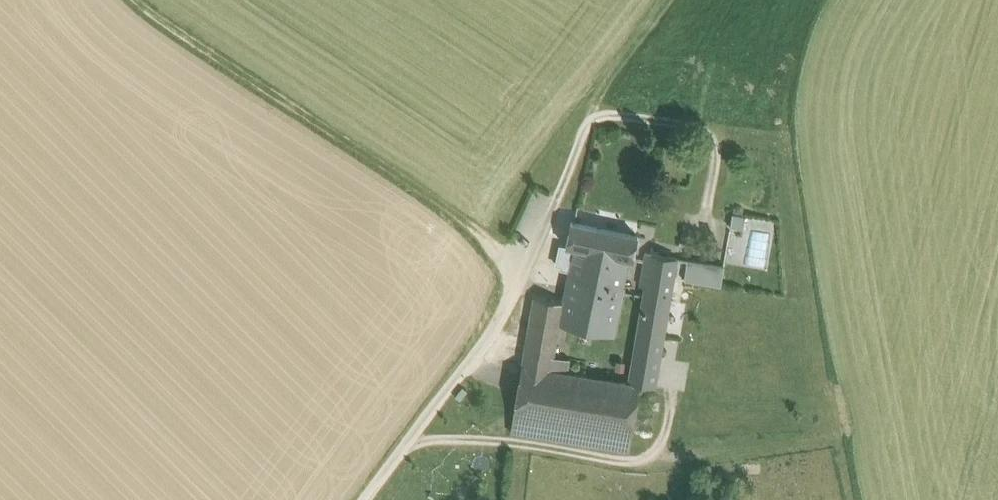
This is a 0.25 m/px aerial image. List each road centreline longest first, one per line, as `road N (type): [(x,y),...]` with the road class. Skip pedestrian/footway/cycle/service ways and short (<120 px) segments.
road 1 (track): [(143,0),(514,258),(514,299),(365,499)]

